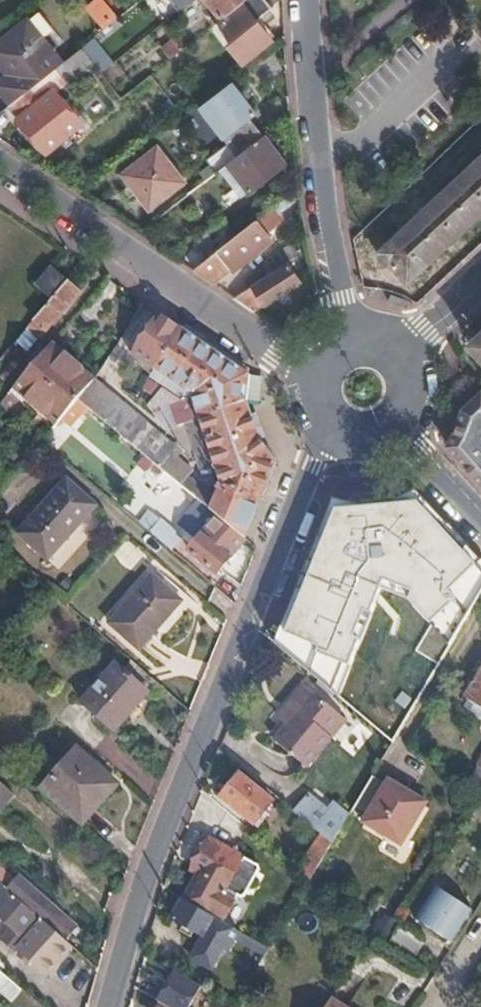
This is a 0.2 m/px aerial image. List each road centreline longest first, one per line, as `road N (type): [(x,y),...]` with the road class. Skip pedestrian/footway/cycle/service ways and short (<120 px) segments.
road 1 (residential): [(106,1006),(144,876),(332,438)]
road 2 (unclassified): [(0,167),(308,374)]
road 3 (tertiary): [(305,0),(316,167),(336,301),(352,335)]
road 4 (tertiary): [(405,427),(480,525)]

